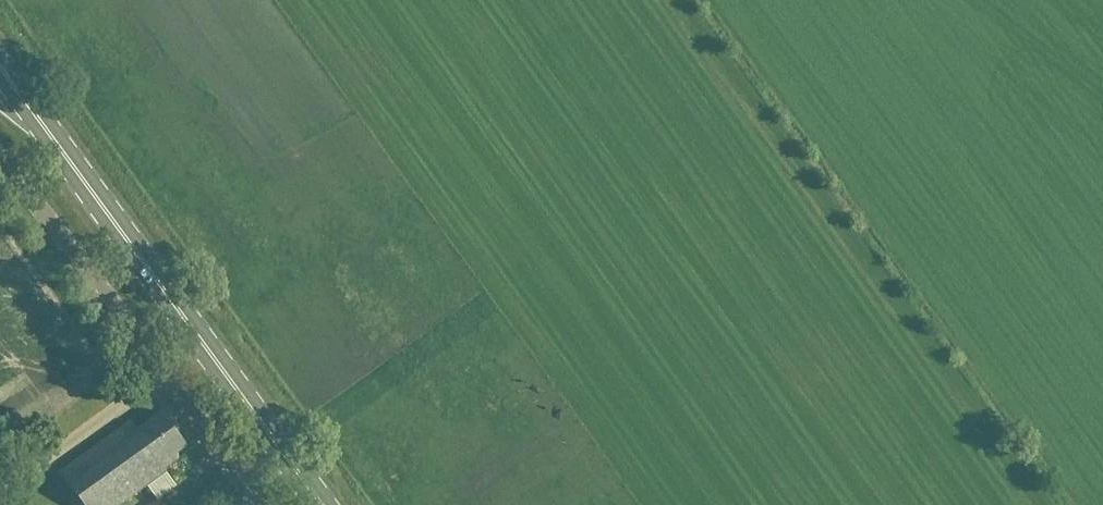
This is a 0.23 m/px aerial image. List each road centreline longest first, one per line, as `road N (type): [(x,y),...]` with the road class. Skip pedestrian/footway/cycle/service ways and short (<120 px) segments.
road 1 (primary): [(322,504),(0,65)]
road 2 (unclassified): [(258,504),(0,155)]

